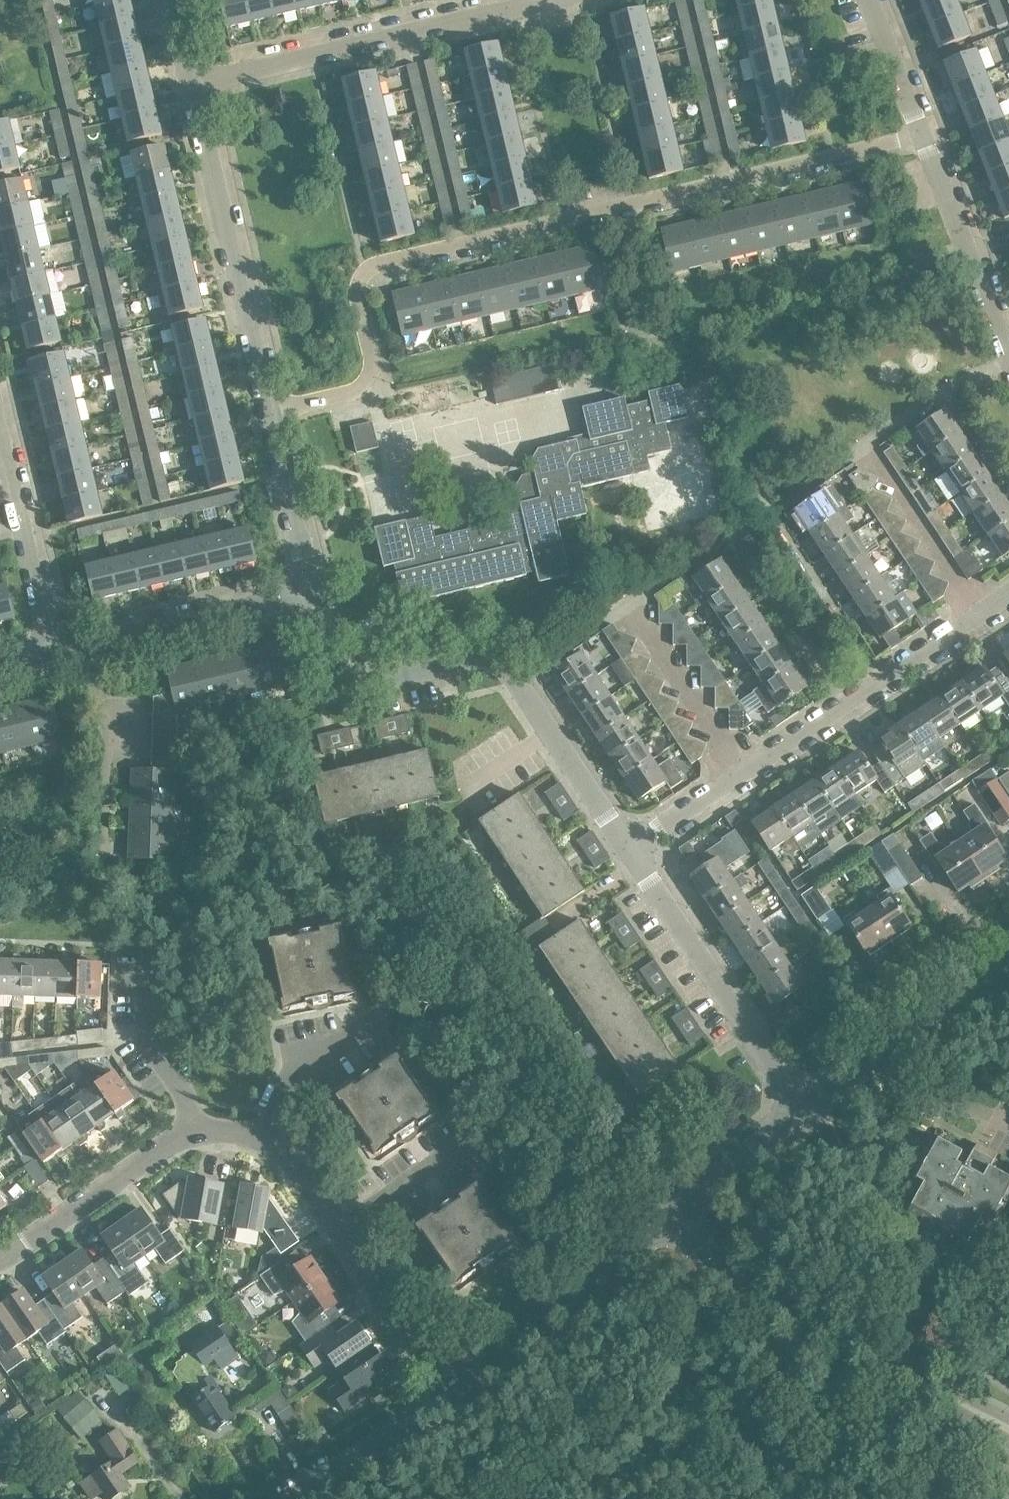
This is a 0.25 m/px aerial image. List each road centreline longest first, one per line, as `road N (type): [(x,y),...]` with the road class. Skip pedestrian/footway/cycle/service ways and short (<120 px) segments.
road 1 (residential): [(275,414),(358,391),(373,362),(359,301),(370,267),(921,132)]
road 2 (residential): [(197,1128),(282,1147),(451,1393)]
road 3 (residential): [(550,0),(195,84)]
road 4 (residential): [(275,414),(195,84)]
road 5 (residential): [(742,774),(649,625),(627,612),(605,616),(517,683)]
road 6 (residential): [(805,1112),(627,848)]
road 7 (residential): [(742,774),(983,613)]
road 8 (unclassified): [(451,1393),(617,1269),(693,1252)]
road 9 (residential): [(517,683),(488,657),(360,679),(338,666),(318,590)]
road 10 (unclassified): [(693,1252),(901,1371)]
road 11 (residential): [(88,647),(318,590)]
road 12 (residential): [(0,1257),(197,1128)]
road 13 (residential): [(1008,347),(921,132)]
road 14 (residential): [(51,657),(0,436)]
road 15 (residential): [(103,853),(108,761),(88,647)]
road 16 (residential): [(867,446),(983,613)]
road 17 (residential): [(627,848),(517,683)]
road 18 (residential): [(197,1128),(146,1038),(150,949)]
road 19 (unclassified): [(295,1498),(451,1393)]
road 20 (unclassified): [(693,1252),(711,1193),(805,1112)]
road 21 (residential): [(318,590),(275,414)]
road 22 (unclassified): [(882,1060),(1008,968)]
road 23 (residential): [(921,132),(869,0)]
road 24 (residential): [(627,848),(742,774)]
road 25 (unclassified): [(901,1371),(1008,1440)]
road 26 (residential): [(972,1140),(882,1060)]

